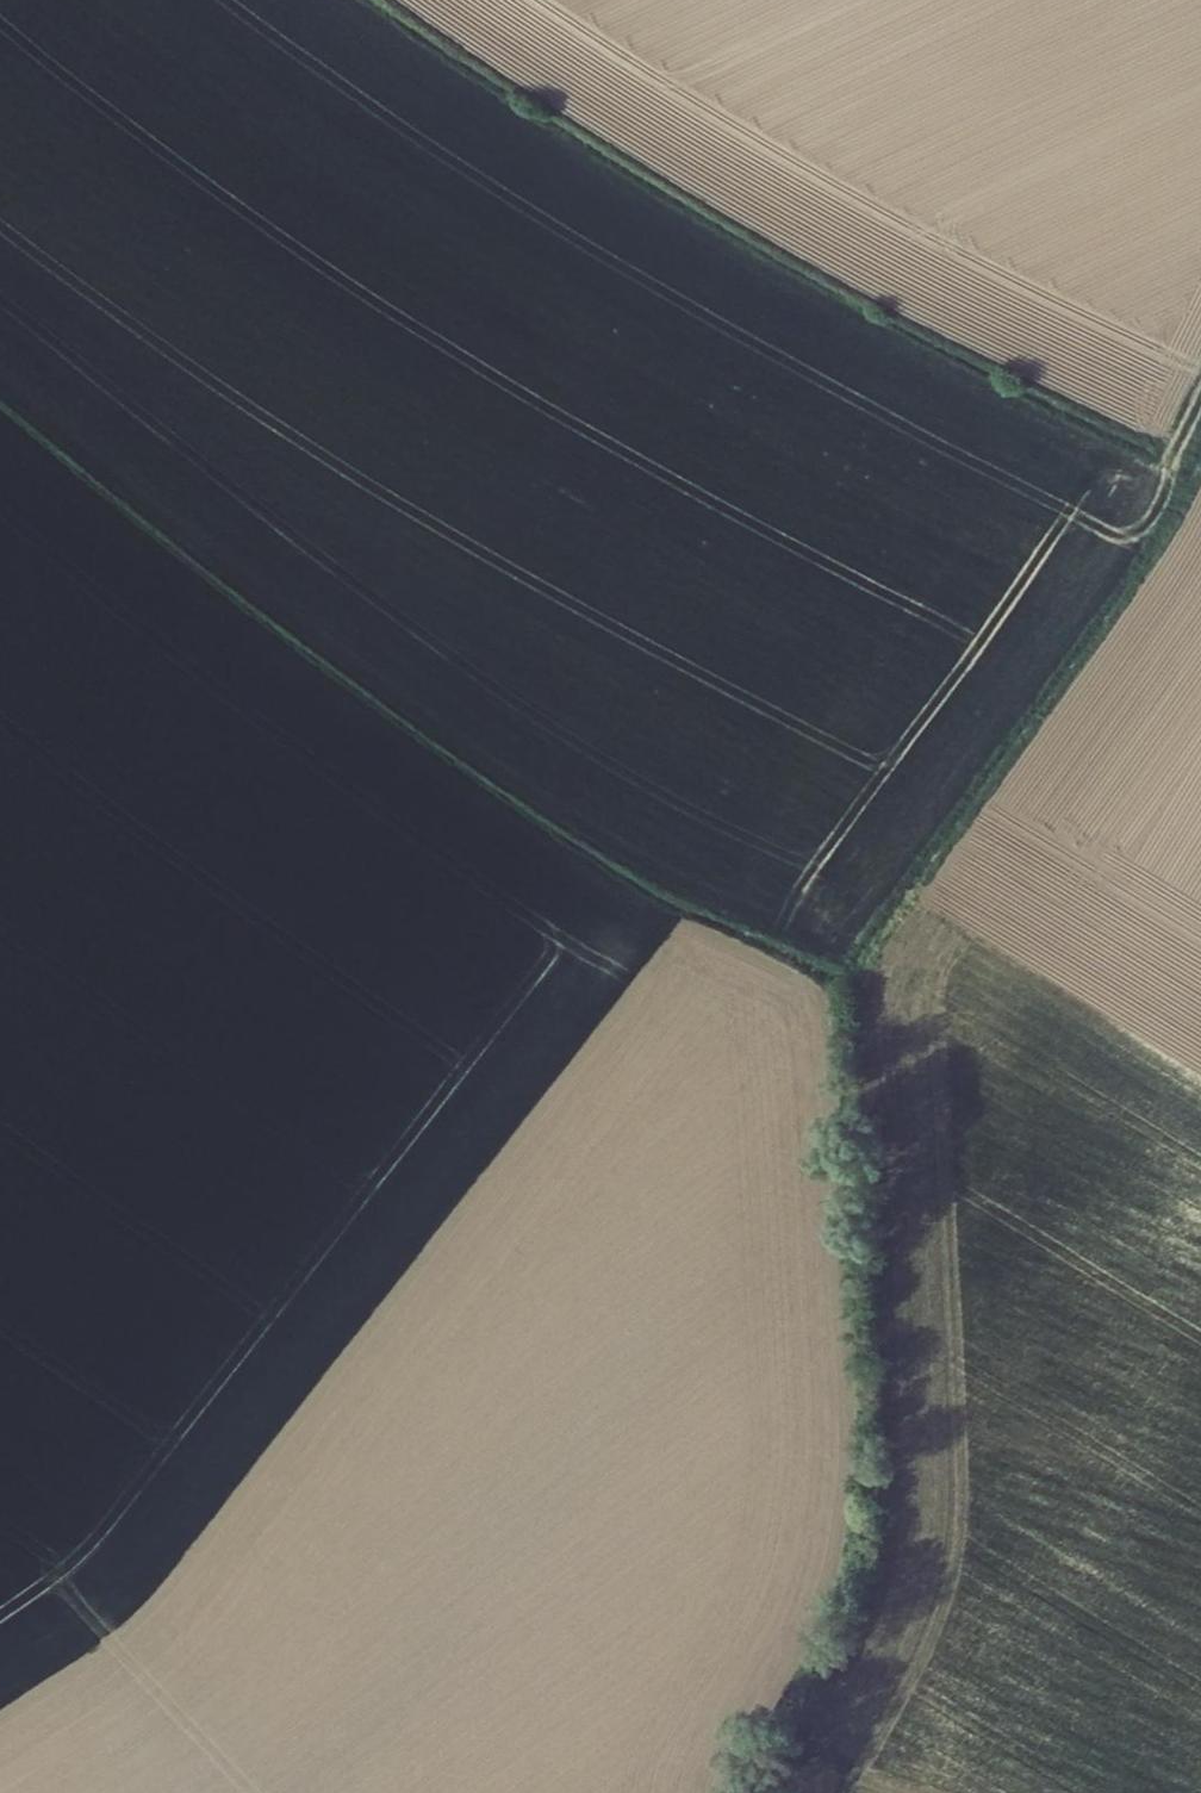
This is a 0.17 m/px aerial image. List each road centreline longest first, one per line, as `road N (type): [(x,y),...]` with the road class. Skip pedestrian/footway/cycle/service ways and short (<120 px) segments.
road 1 (track): [(228,1792),(41,1582)]

